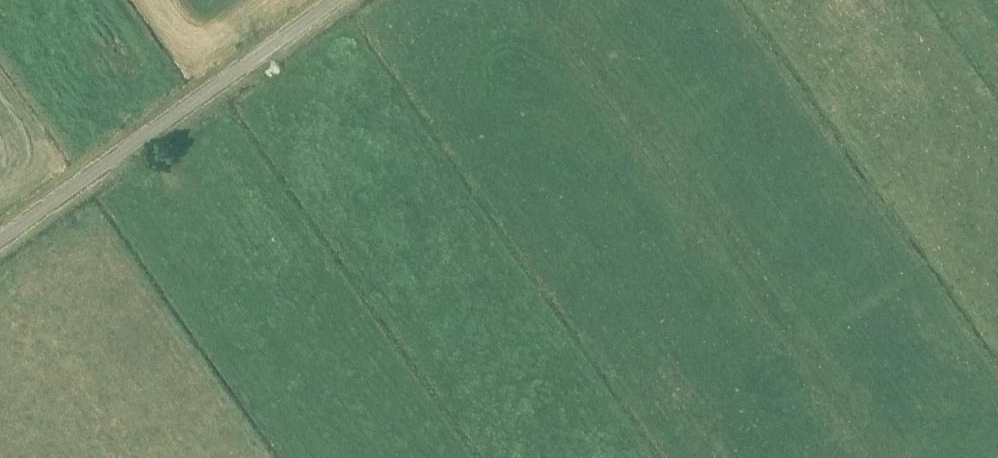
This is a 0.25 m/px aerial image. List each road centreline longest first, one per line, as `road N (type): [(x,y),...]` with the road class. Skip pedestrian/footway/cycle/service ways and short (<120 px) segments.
road 1 (unclassified): [(0,249),(351,0)]

